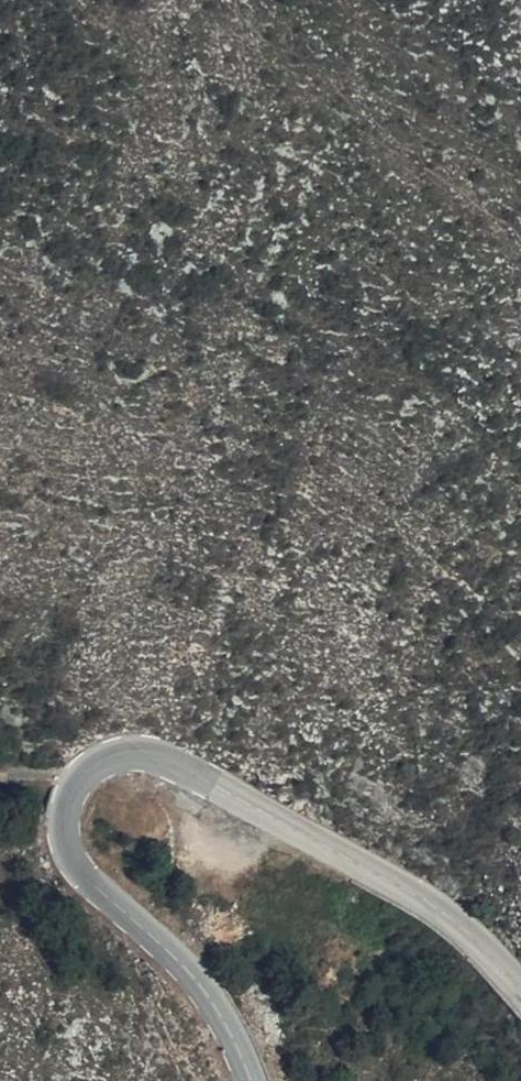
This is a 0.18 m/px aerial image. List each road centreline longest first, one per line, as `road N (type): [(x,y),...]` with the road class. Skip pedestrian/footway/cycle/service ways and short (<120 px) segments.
road 1 (secondary): [(520,993),(444,913),(403,890),(158,762),(119,758),(98,766),(73,789),(63,812),(82,878),(208,995),(251,1080)]

